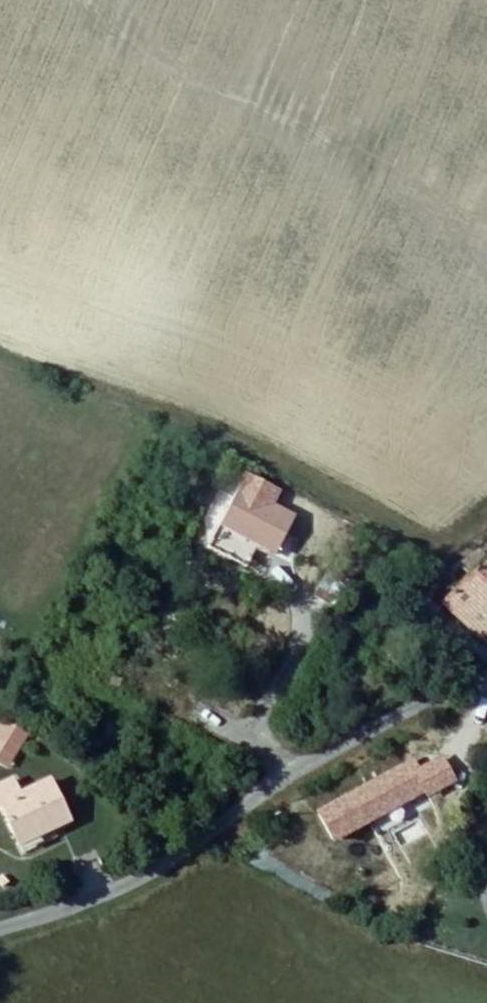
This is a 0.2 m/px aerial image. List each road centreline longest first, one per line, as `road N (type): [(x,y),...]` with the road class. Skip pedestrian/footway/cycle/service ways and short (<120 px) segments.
road 1 (unclassified): [(486,674),(345,736),(156,869),(0,925)]

